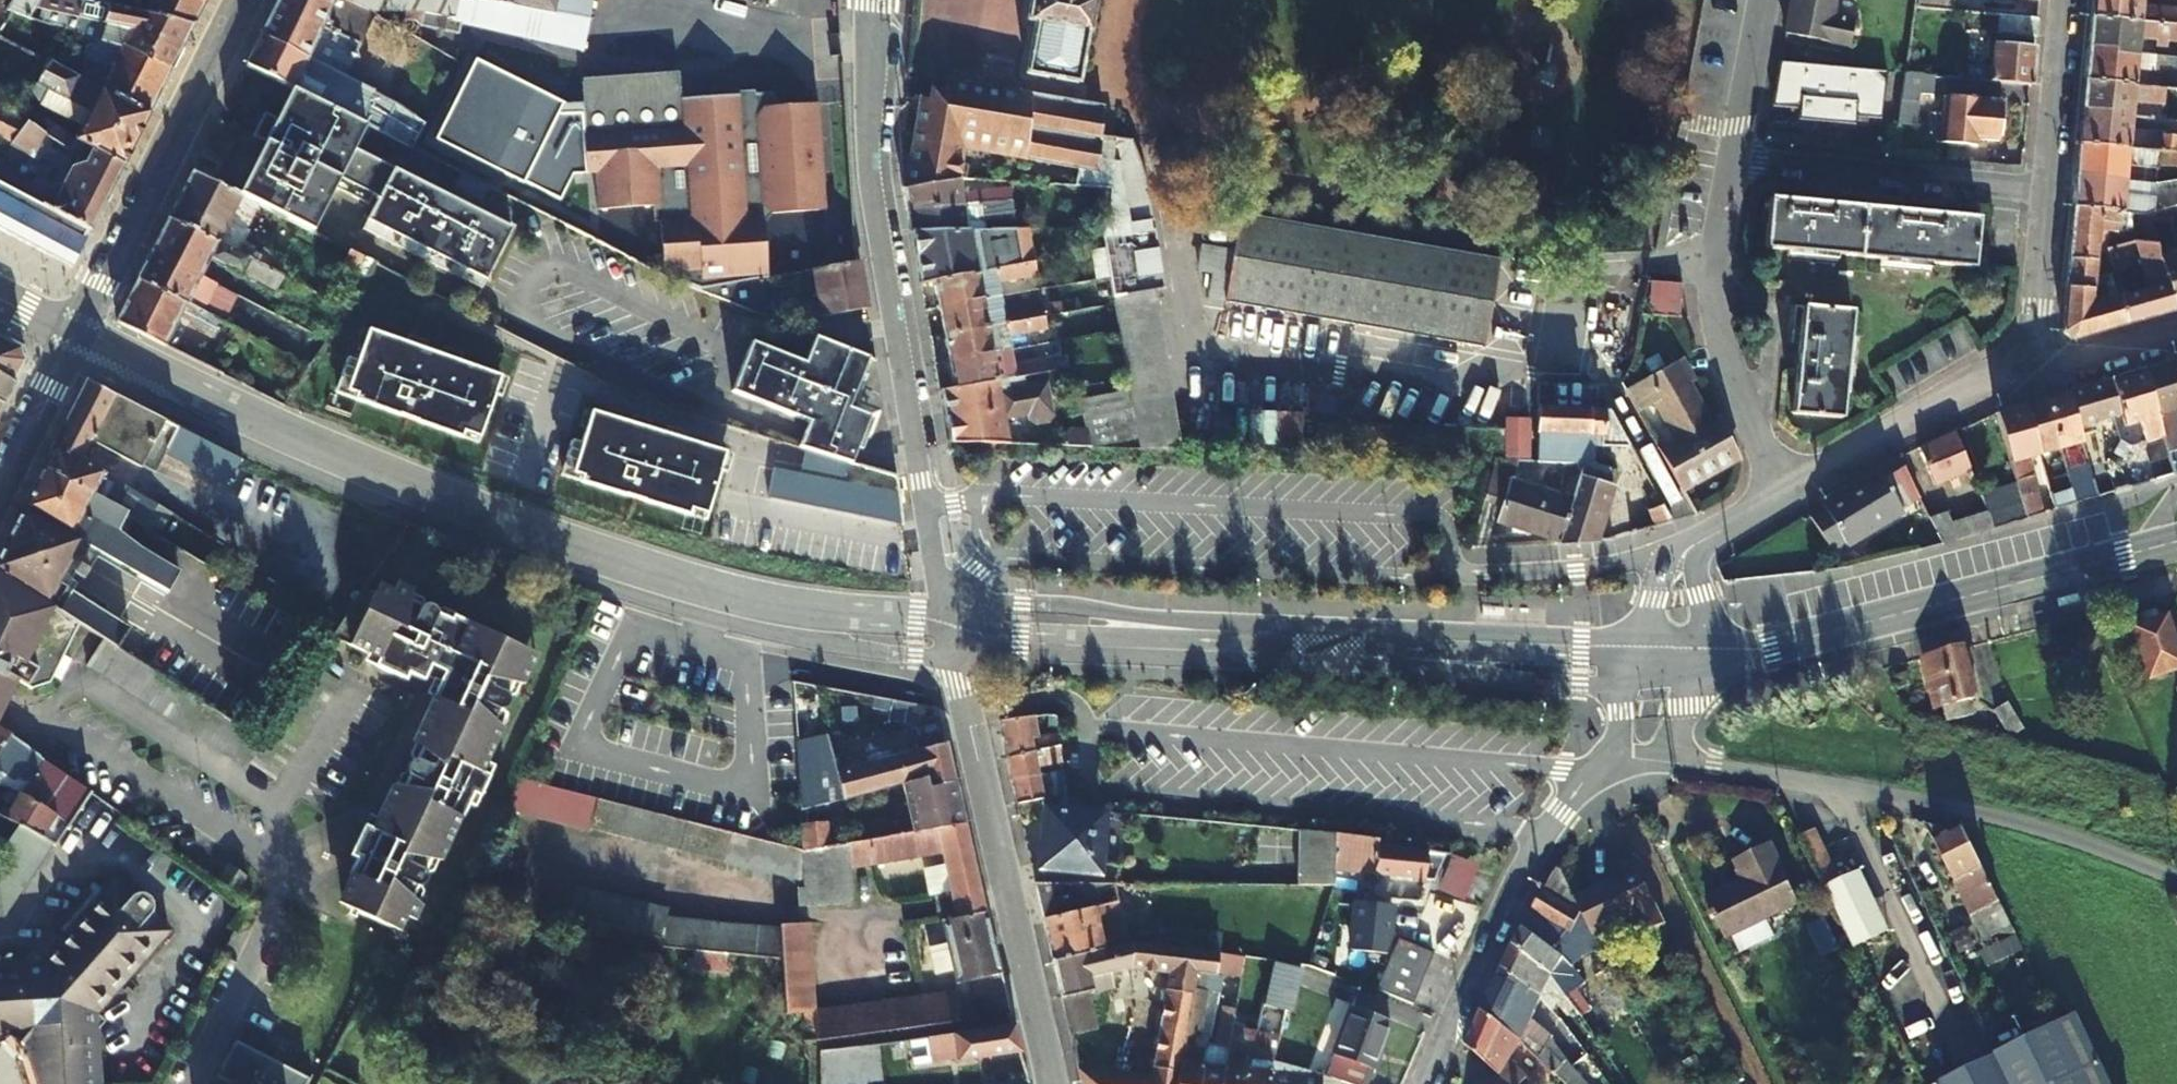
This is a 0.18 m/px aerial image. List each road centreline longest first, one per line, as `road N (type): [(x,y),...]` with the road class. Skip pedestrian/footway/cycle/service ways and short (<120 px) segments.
road 1 (residential): [(69,342),(98,372),(171,411),(537,564),(773,635),(901,655),(952,654)]
road 2 (residential): [(1642,638),(943,604)]
road 3 (residential): [(952,654),(1630,681)]
road 4 (residential): [(943,604),(874,187),(877,0)]
road 5 (residential): [(2176,881),(1969,810),(1670,763)]
road 6 (residential): [(1053,1083),(952,654)]
road 7 (residential): [(2176,541),(1770,648)]
road 8 (residential): [(1615,758),(1546,830),(1426,1083)]
road 9 (residential): [(243,0),(77,328)]
road 10 (residential): [(1789,490),(1743,400),(1717,325),(1715,277),(1733,158)]
road 11 (residential): [(2045,191),(1733,158)]
road 12 (residential): [(1789,490),(1927,413),(2029,374)]
road 13 (residential): [(191,1083),(276,906),(270,860)]
road 14 (residential): [(1670,551),(1595,570),(1490,575),(1457,566)]
road 15 (residential): [(2045,191),(2064,0)]
road 16 (residential): [(2029,374),(2045,191)]
road 17 (residential): [(1733,158),(1762,0)]
road 18 (residential): [(69,342),(0,482)]
road 19 (residential): [(2176,331),(2029,374)]

